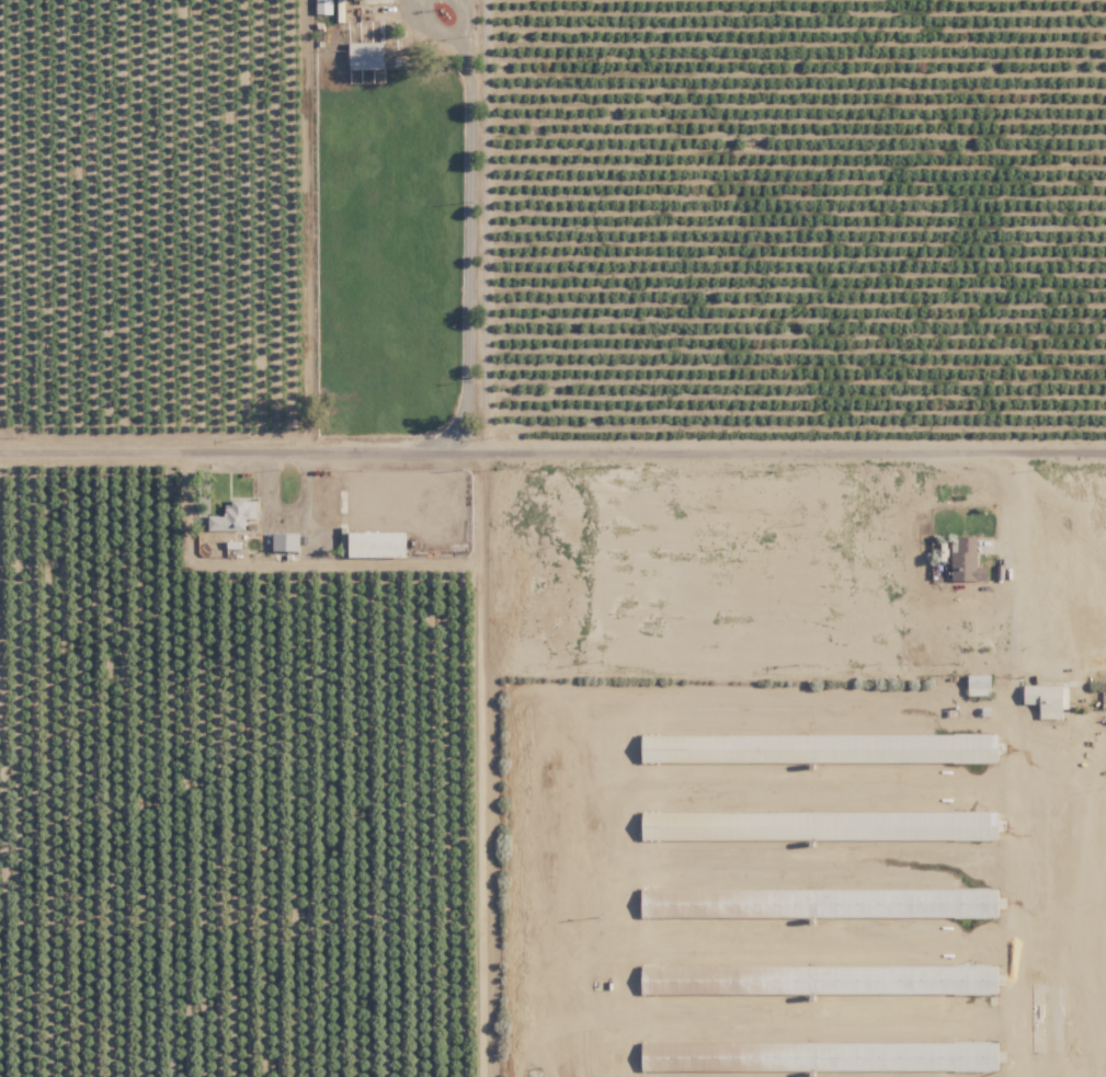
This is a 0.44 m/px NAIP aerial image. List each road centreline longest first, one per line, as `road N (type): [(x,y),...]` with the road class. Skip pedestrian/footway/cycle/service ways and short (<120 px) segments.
road 1 (residential): [(1105,446),(0,444)]

